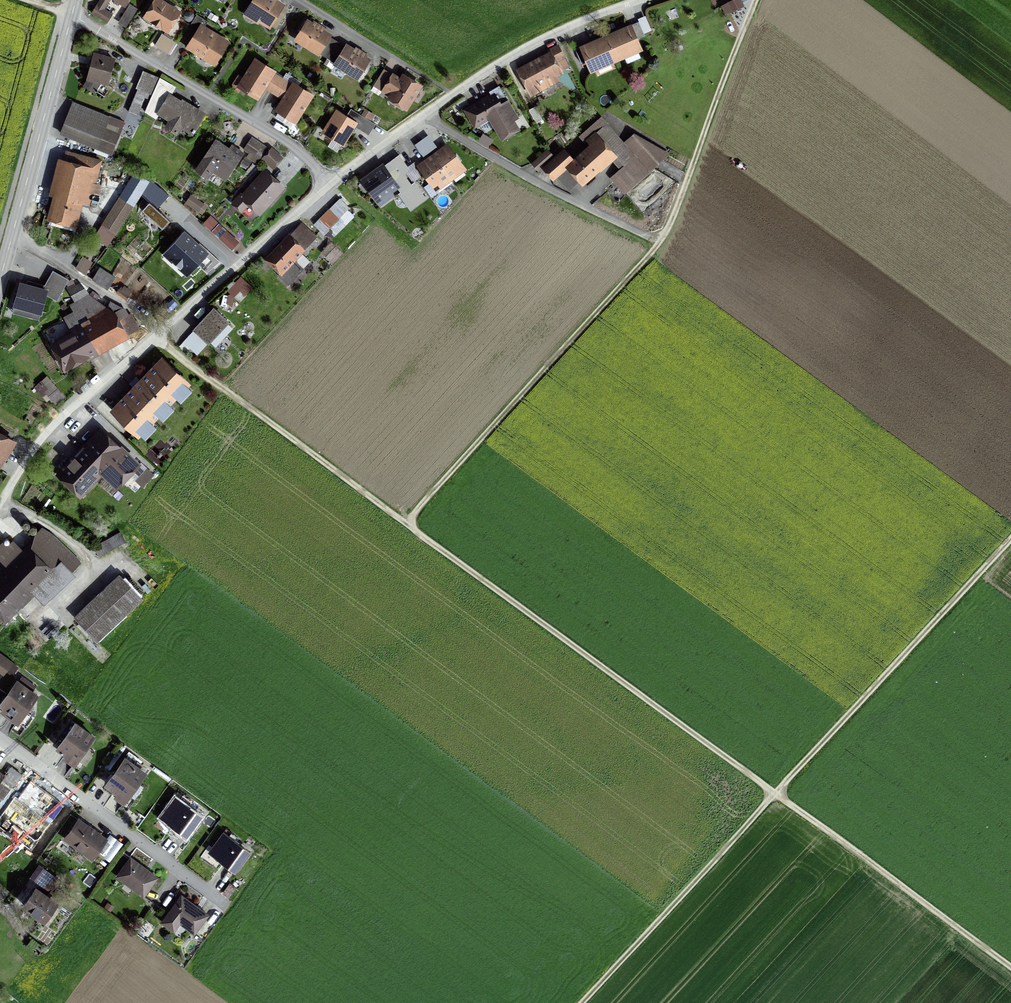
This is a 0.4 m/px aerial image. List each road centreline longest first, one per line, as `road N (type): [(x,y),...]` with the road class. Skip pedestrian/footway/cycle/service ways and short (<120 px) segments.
road 1 (track): [(1010,968),(154,337)]
road 2 (track): [(751,0),(658,244),(406,522)]
road 3 (track): [(1010,539),(583,1002)]
road 4 (unclassified): [(0,502),(57,421),(331,184)]
road 5 (residential): [(331,184),(298,149),(73,14)]
road 6 (tertiary): [(73,14),(0,282)]
road 7 (residential): [(220,897),(0,737)]
road 8 (residential): [(421,116),(658,244)]
road 9 (unclassified): [(421,116),(557,31),(639,0)]

